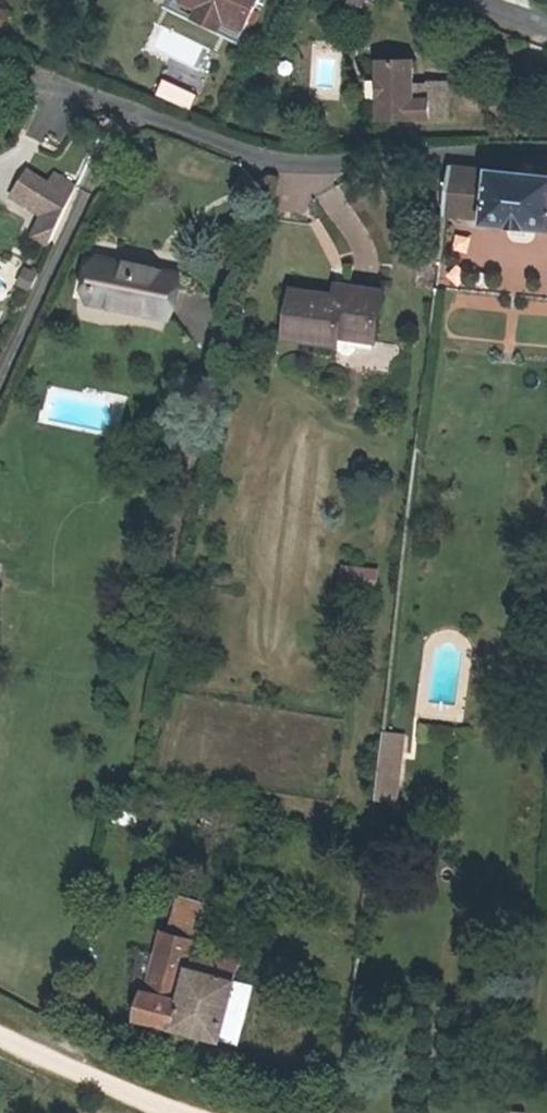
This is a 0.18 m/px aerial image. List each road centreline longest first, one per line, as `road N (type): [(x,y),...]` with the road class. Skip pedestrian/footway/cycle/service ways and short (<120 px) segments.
road 1 (residential): [(546,157),(335,164),(259,158),(129,115)]
road 2 (track): [(129,115),(0,408)]

